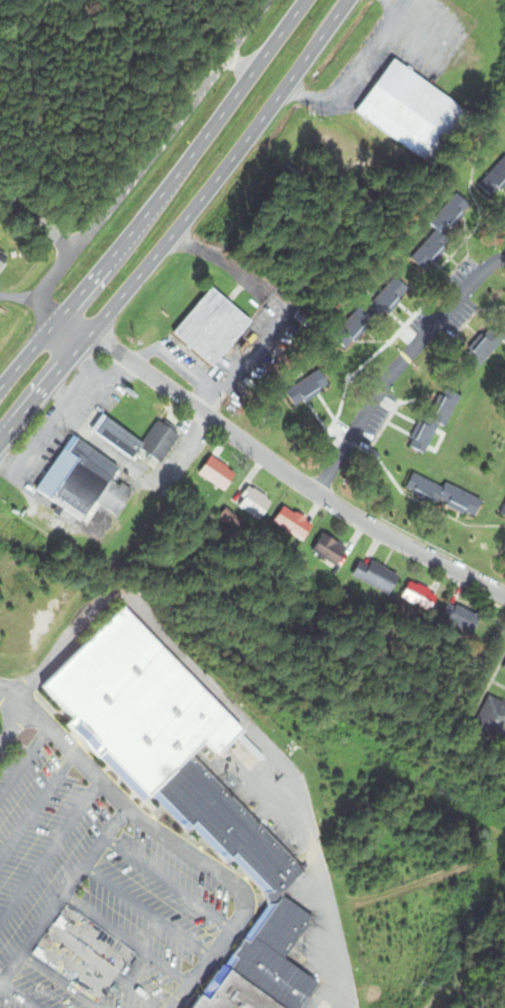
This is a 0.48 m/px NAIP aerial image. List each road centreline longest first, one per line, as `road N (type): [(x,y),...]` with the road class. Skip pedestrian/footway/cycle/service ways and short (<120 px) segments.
road 1 (residential): [(504,598),(317,495),(39,298)]
road 2 (trunk): [(307,0),(61,315)]
road 3 (residential): [(39,298),(263,0)]
road 4 (trunk): [(87,336),(223,170)]
road 5 (trunk): [(223,170),(352,0)]
road 6 (trunk): [(0,453),(87,336)]

